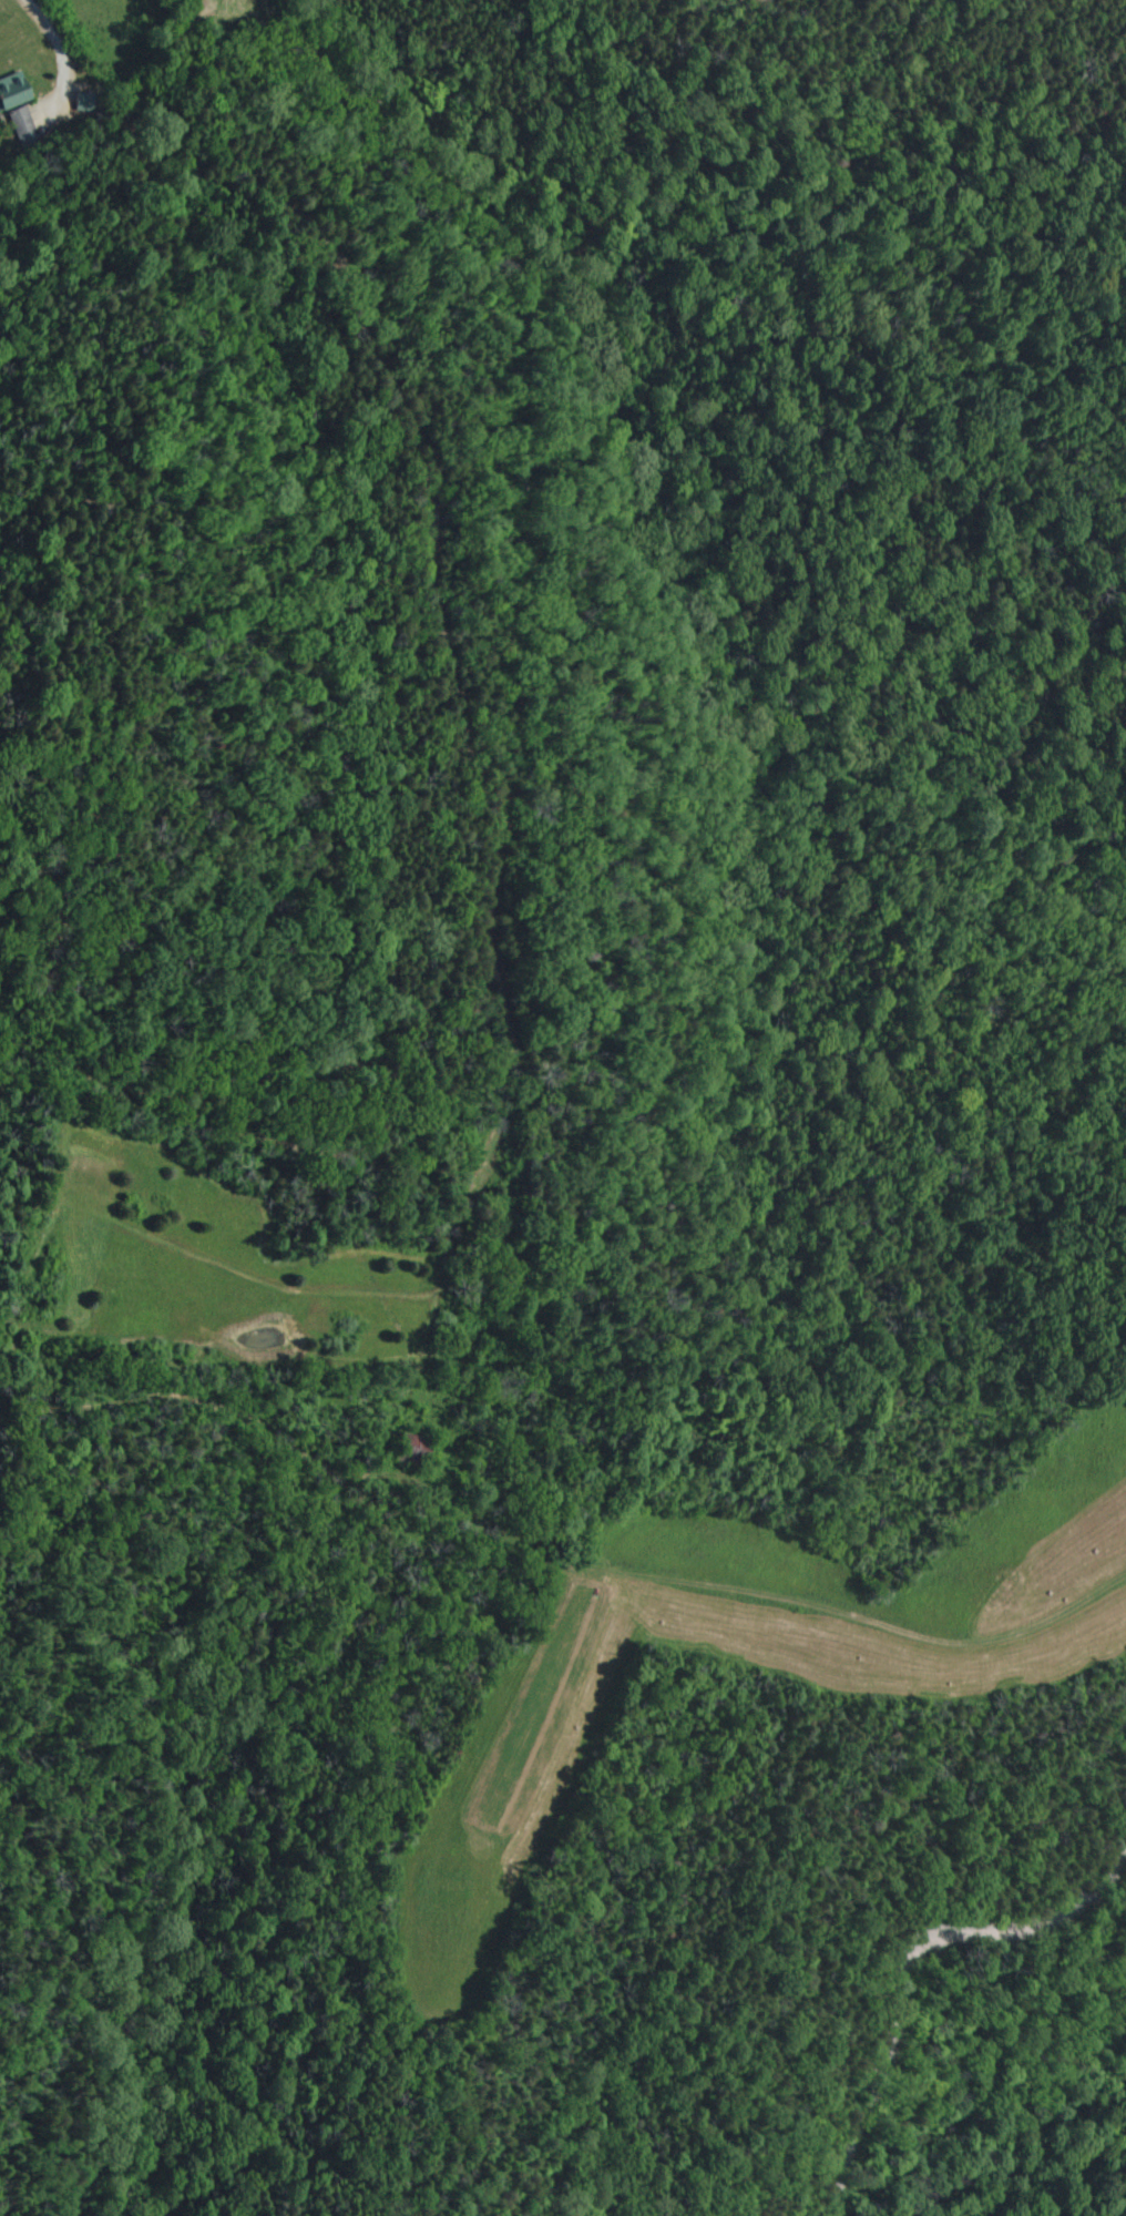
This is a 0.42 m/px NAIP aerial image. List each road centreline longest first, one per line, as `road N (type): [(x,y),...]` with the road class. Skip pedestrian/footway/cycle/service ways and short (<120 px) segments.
road 1 (residential): [(821,2215),(894,1985),(911,1958),(924,1944),(985,1946),(1064,1921),(1093,1895),(1125,1824)]

